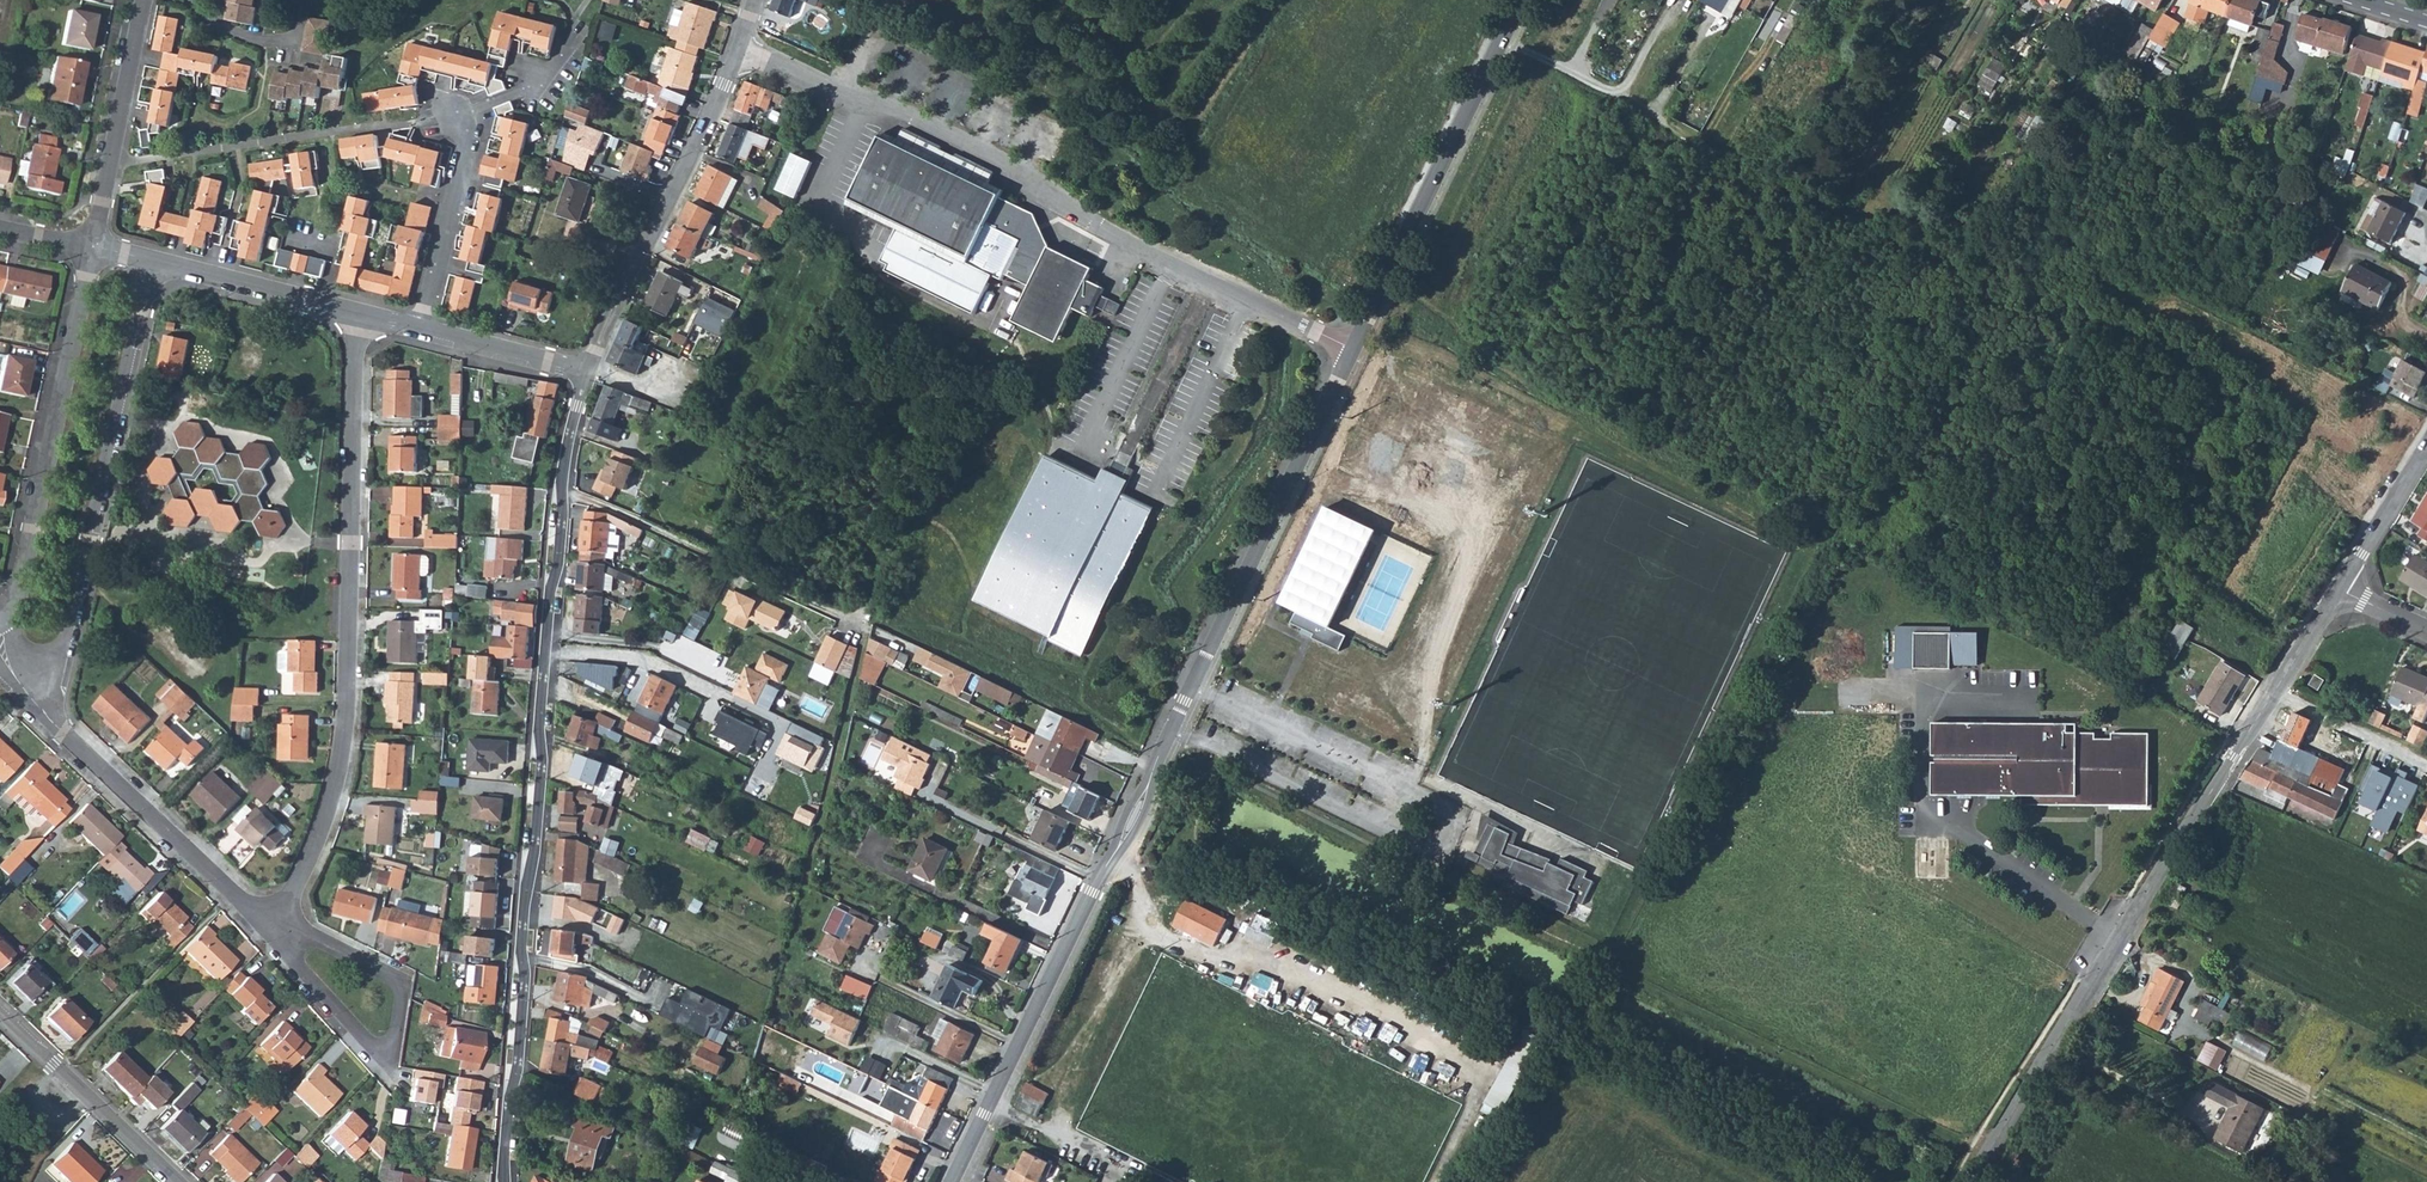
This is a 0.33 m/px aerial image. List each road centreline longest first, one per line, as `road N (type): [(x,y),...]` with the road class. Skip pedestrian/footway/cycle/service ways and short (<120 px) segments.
road 1 (tertiary): [(1353,350),(1135,820),(950,1181)]
road 2 (residential): [(585,372),(565,459),(561,556),(551,587),(504,1181)]
road 3 (residential): [(2341,590),(1973,1181)]
road 4 (residential): [(1353,350),(1171,264),(1022,170),(910,115),(830,92),(739,49)]
road 5 (residential): [(355,312),(347,711),(338,777),(275,934)]
road 6 (residential): [(49,718),(152,259)]
road 7 (tertiary): [(1521,0),(1353,350)]
road 8 (residential): [(94,248),(18,591),(0,619)]
road 9 (residential): [(739,49),(585,372)]
road 10 (residential): [(275,934),(360,1037),(389,1060),(402,989),(316,939)]
road 11 (residential): [(49,718),(275,934)]
road 12 (residential): [(143,0),(94,248)]
road 13 (residential): [(0,1015),(177,1181)]
road 14 (residential): [(417,327),(465,139),(453,119)]
road 15 (residential): [(355,312),(152,259)]
road 16 (residential): [(585,372),(417,327)]
road 17 (residential): [(2426,446),(2341,590)]
road 18 (residential): [(570,46),(535,82),(453,119)]
road 19 (residential): [(198,0),(200,11),(228,28),(262,40),(289,40),(298,26)]

